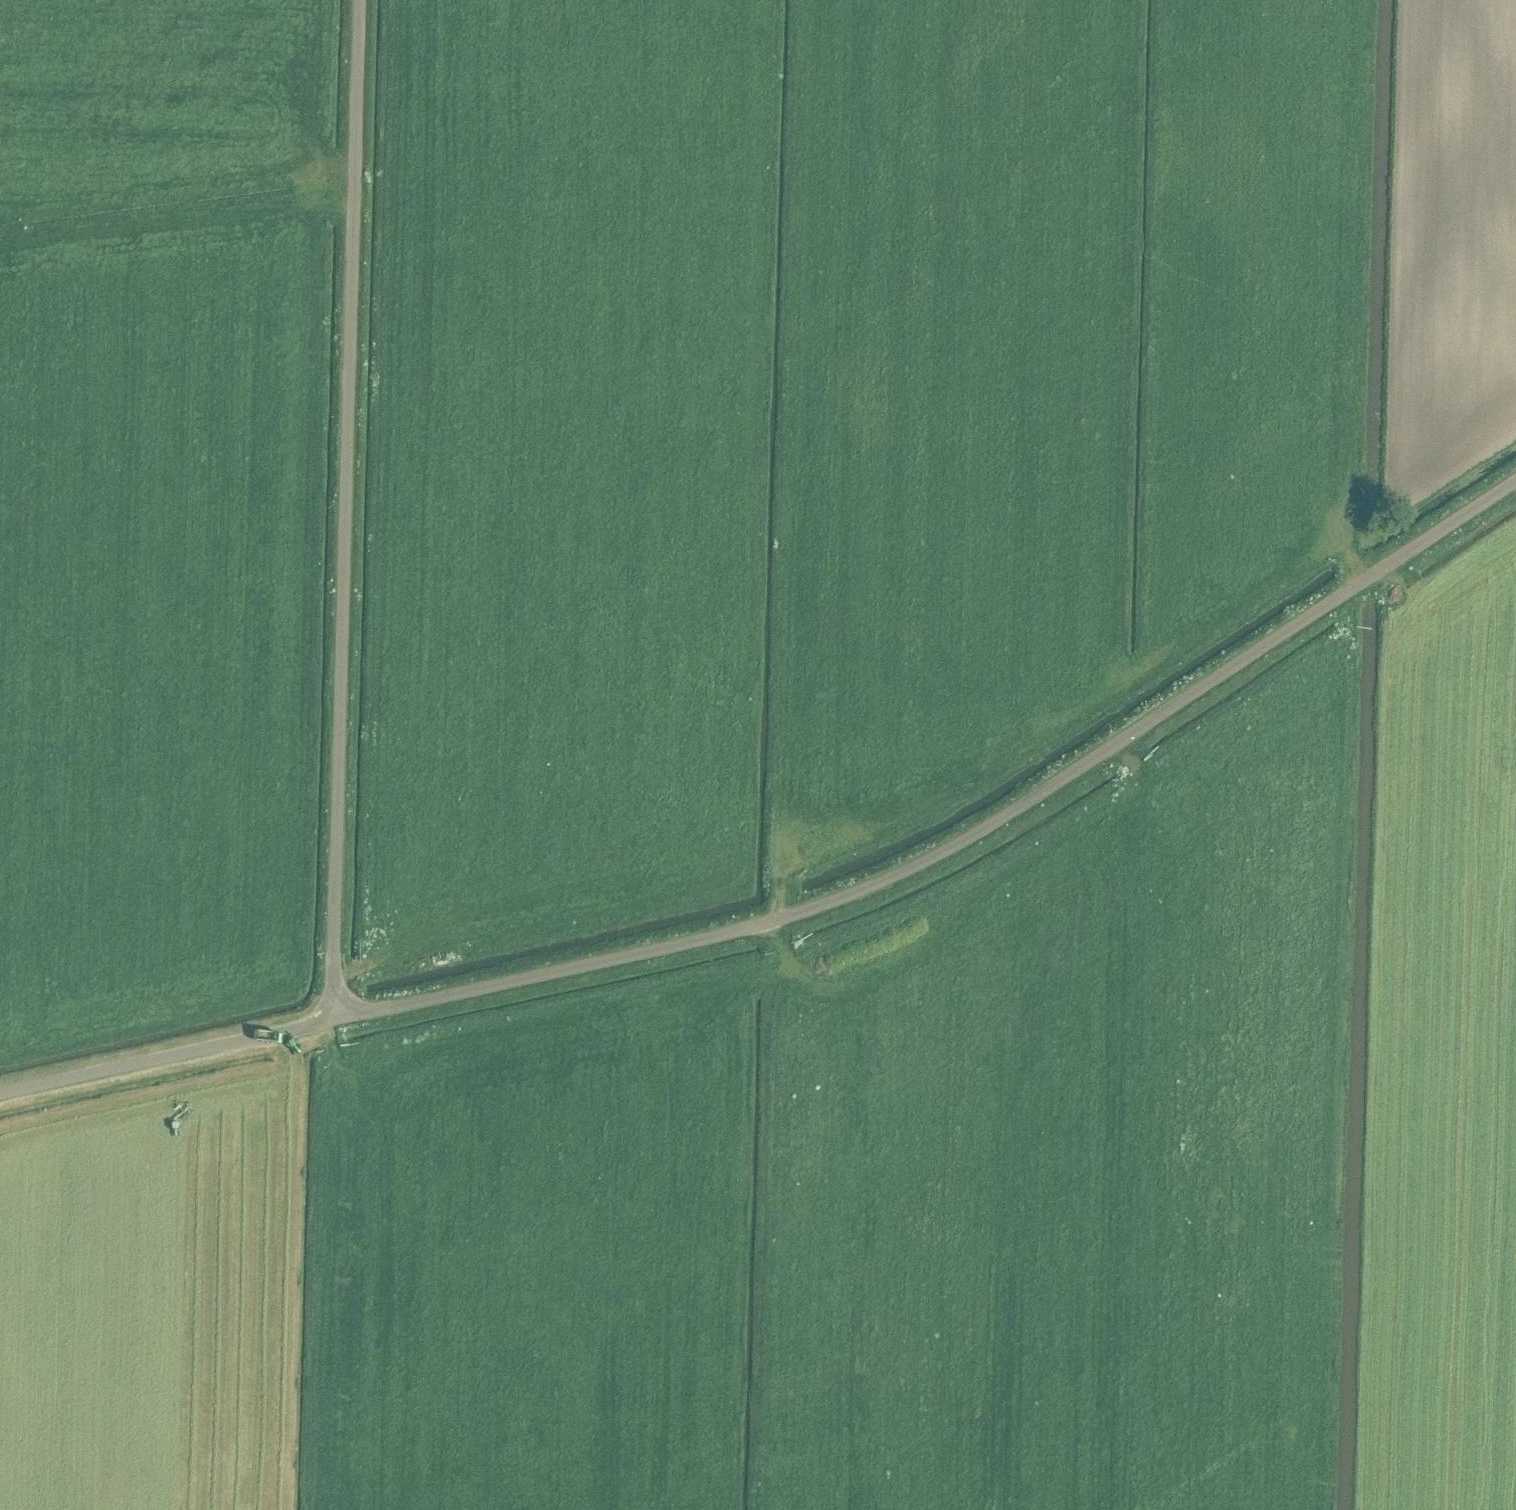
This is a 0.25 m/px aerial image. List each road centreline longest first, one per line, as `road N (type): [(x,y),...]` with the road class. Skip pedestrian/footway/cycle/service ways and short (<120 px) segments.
road 1 (unclassified): [(338,1020),(790,919),(918,868),(999,824),(1515,483)]
road 2 (unclassified): [(338,1020),(357,0)]
road 3 (unclassified): [(0,1097),(338,1020)]

